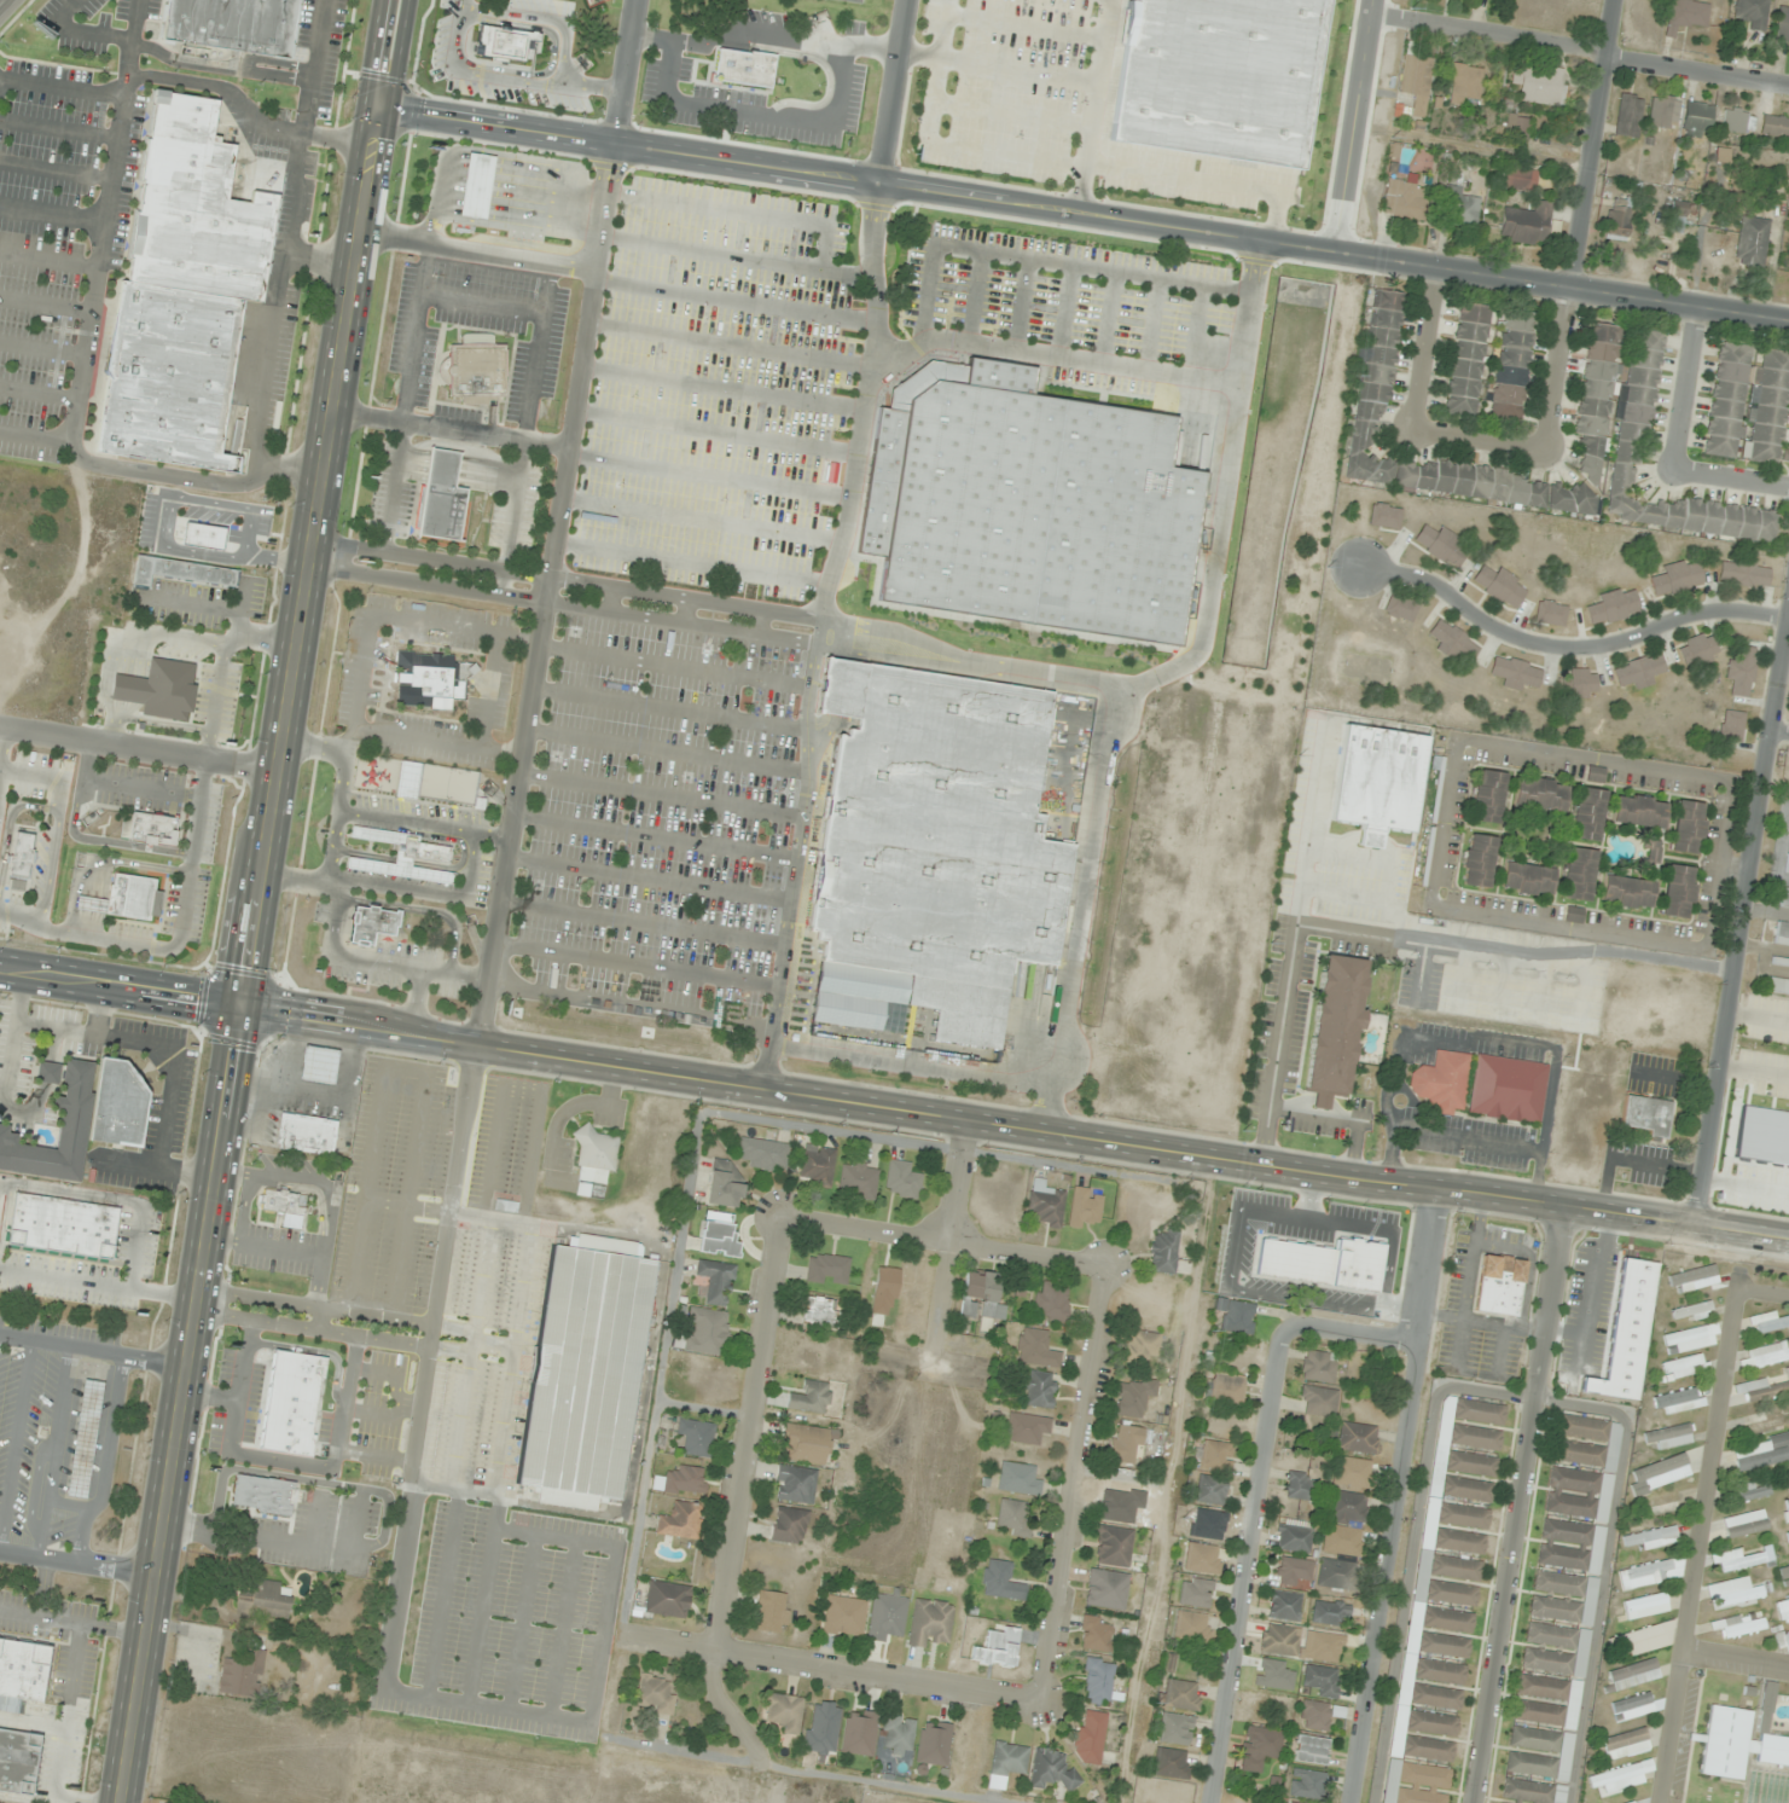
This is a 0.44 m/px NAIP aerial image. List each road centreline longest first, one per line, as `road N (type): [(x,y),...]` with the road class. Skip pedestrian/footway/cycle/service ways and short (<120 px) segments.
road 1 (secondary): [(393,0),(120,1802)]
road 2 (tertiary): [(1788,1243),(965,1124),(245,1008)]
road 3 (tertiary): [(1788,321),(374,106)]
road 4 (residential): [(1700,1229),(1788,593)]
road 5 (residential): [(1434,1189),(1352,1802)]
road 6 (residential): [(1566,1210),(1473,1802)]
road 7 (residential): [(1788,1298),(1748,1293),(1664,1802)]
road 8 (residential): [(1616,0),(1546,448)]
road 9 (residential): [(1784,620),(1709,613),(1608,647),(1546,647),(1514,640),(1430,587),(1359,570)]
road 10 (residential): [(1040,1703),(1105,1266)]
road 11 (residential): [(772,1213),(709,1650)]
road 12 (residential): [(611,1635),(1040,1703)]
road 13 (residential): [(1788,80),(1369,13)]
road 14 (residential): [(1105,1266),(772,1213)]
road 15 (residential): [(1418,1341),(1290,1330),(1277,1345),(1249,1524)]
road 16 (residential): [(1208,1802),(1249,1524)]
road 17 (residential): [(1371,0),(1334,251)]
road 18 (tertiary): [(0,972),(245,1008)]
road 19 (residential): [(903,0),(876,184)]
road 20 (residential): [(1673,468),(1698,307)]
road 21 (residential): [(1436,267),(1412,425)]
road 22 (residential): [(637,0),(615,143)]
road 23 (residential): [(1412,425),(1546,448)]

